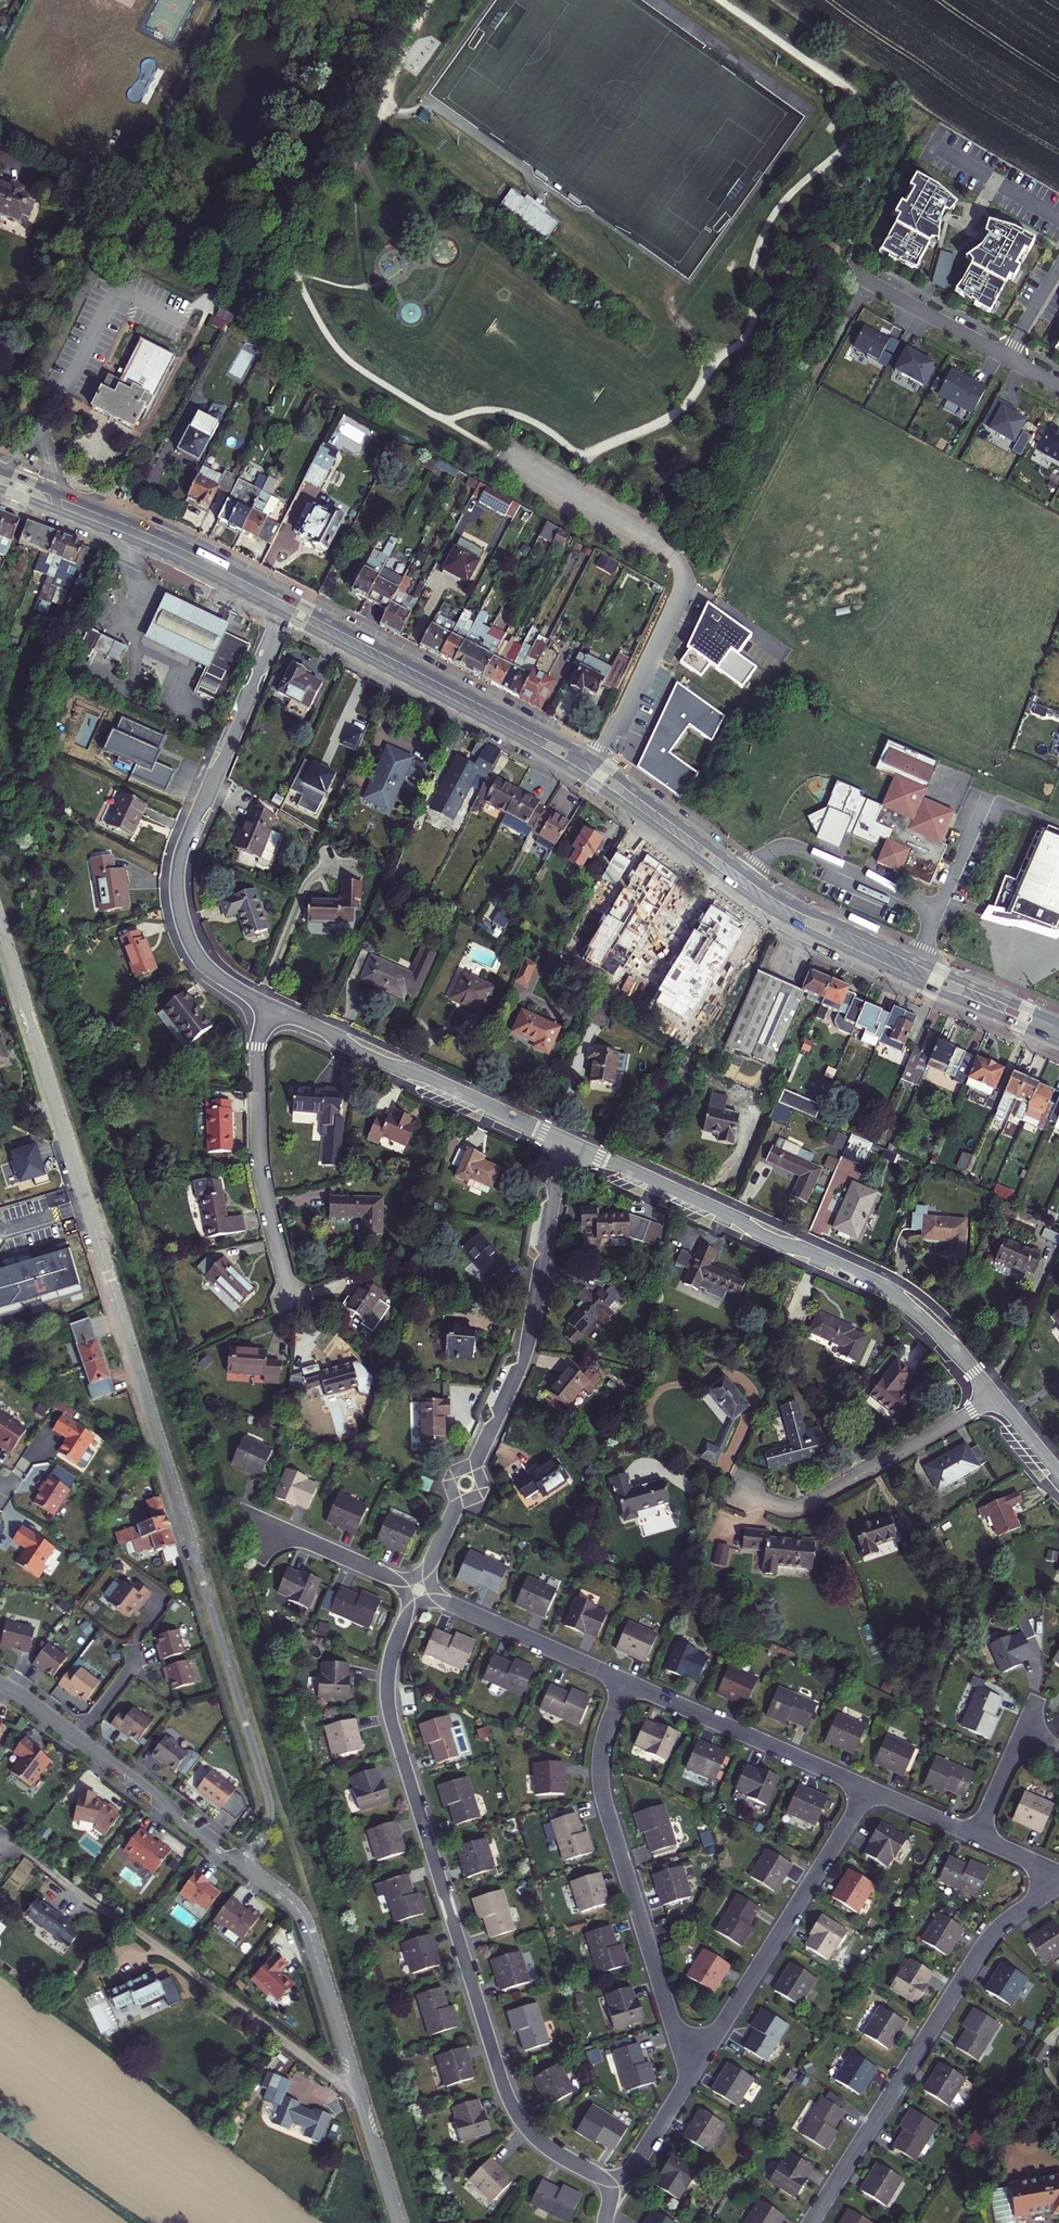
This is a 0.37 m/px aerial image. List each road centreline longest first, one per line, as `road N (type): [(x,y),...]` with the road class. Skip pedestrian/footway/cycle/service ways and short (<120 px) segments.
road 1 (primary): [(283,615),(594,783),(788,921),(1058,1043)]
road 2 (primary): [(1058,1024),(785,901),(597,760),(290,600)]
road 3 (residential): [(0,923),(203,1584)]
road 4 (residential): [(613,2179),(532,2135),(502,2083),(389,1709),(392,1656),(419,1589)]
road 5 (residential): [(570,1145),(877,1284),(928,1320),(994,1399)]
road 6 (residential): [(419,1589),(524,1355),(554,1186),(570,1145)]
road 7 (residential): [(283,615),(186,837),(177,880),(194,948),(220,976),(269,1005)]
road 8 (residential): [(810,2222),(983,1945),(1058,1886)]
road 9 (residential): [(692,2075),(602,1791),(603,1746),(626,1681)]
road 10 (residential): [(240,1867),(304,1918),(398,2222)]
road 11 (residential): [(692,2075),(869,1790)]
road 12 (residential): [(269,1005),(570,1145)]
road 13 (primary): [(290,600),(171,540),(0,470)]
road 14 (primary): [(0,489),(156,551),(283,615)]
road 15 (residential): [(240,1867),(264,1835),(270,1805),(203,1584)]
road 16 (residential): [(290,1299),(257,1153),(257,1052),(269,1005)]
road 17 (residential): [(743,1493),(780,1508),(806,1505),(994,1399)]
road 18 (residential): [(626,1681),(869,1790)]
road 19 (residential): [(419,1589),(626,1681)]
road 20 (residential): [(866,280),(1058,387)]
road 21 (residential): [(80,1736),(240,1867)]
road 22 (residential): [(245,1513),(419,1589)]
road 23 (residential): [(976,1836),(1035,1703)]
road 24 (residential): [(613,2179),(631,2169),(692,2075)]

